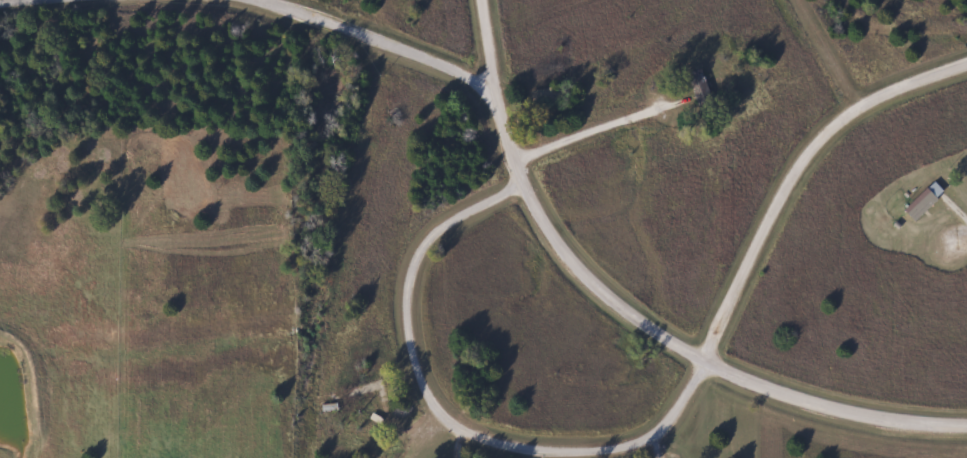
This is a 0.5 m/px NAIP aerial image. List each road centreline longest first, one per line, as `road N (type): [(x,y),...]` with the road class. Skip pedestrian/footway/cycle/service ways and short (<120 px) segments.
road 1 (residential): [(966,425),(818,403),(696,357),(610,297),(561,245),(534,206),(491,84),(270,0)]
road 2 (residential): [(705,361),(675,417),(655,438),(630,445),(572,450),(501,442),(444,412),(411,334),(414,272),(444,232),(525,184)]
road 3 (residential): [(705,361),(800,162),(869,102),(966,64)]
road 4 (residential): [(516,161),(693,99)]
road 5 (residential): [(858,110),(795,0)]

